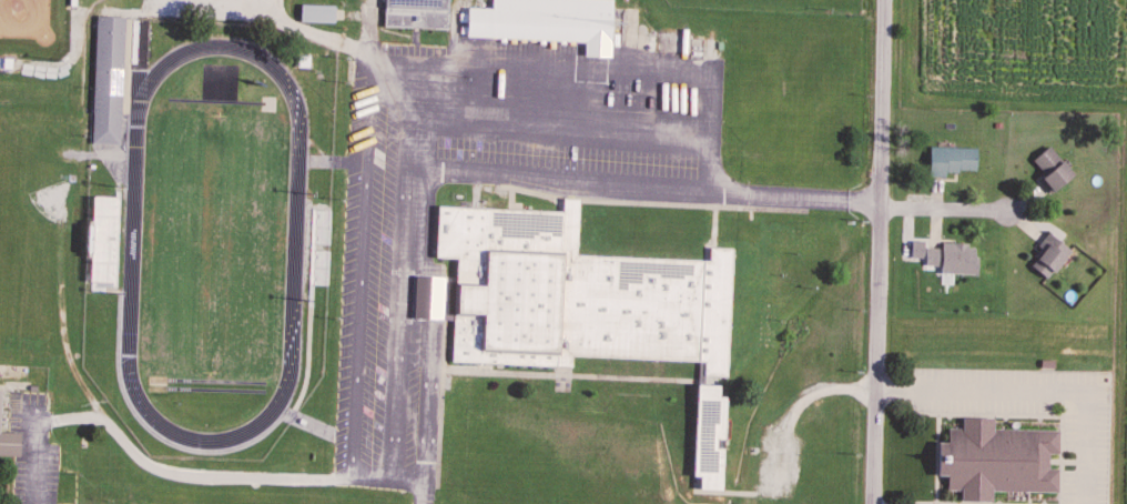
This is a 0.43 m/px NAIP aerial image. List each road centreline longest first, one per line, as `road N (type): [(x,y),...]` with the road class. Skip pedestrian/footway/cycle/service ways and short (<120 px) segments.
road 1 (residential): [(873,503),(886,0)]

